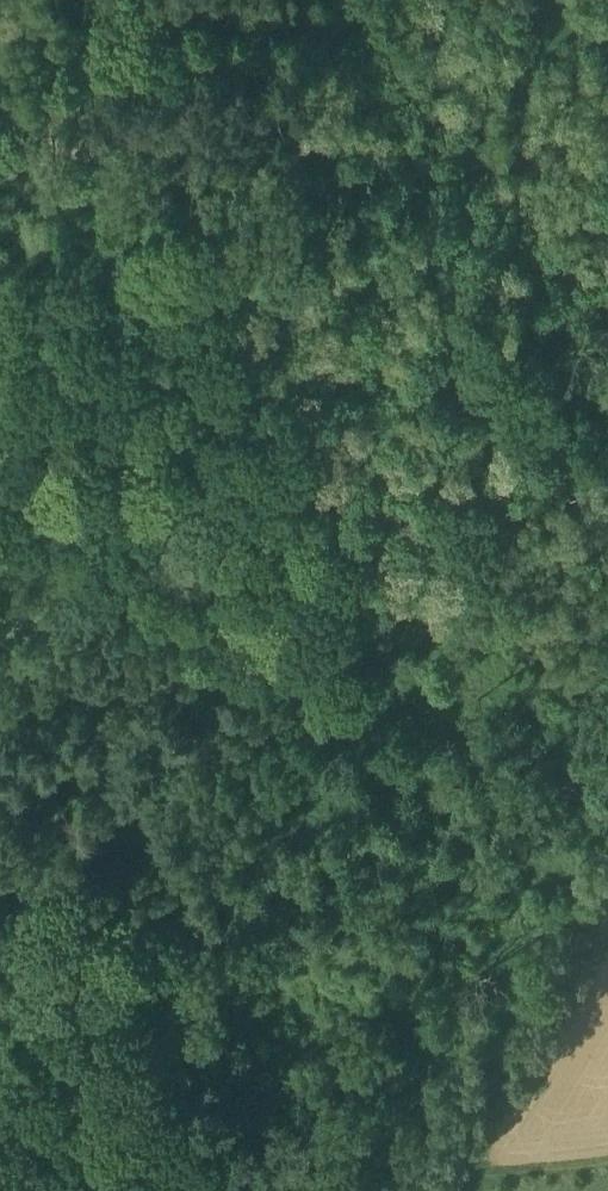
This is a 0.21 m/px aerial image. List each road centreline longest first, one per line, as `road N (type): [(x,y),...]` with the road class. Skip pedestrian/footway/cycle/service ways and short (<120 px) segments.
road 1 (track): [(0,148),(430,261),(520,309),(607,415)]
road 2 (track): [(607,1162),(318,1190)]

